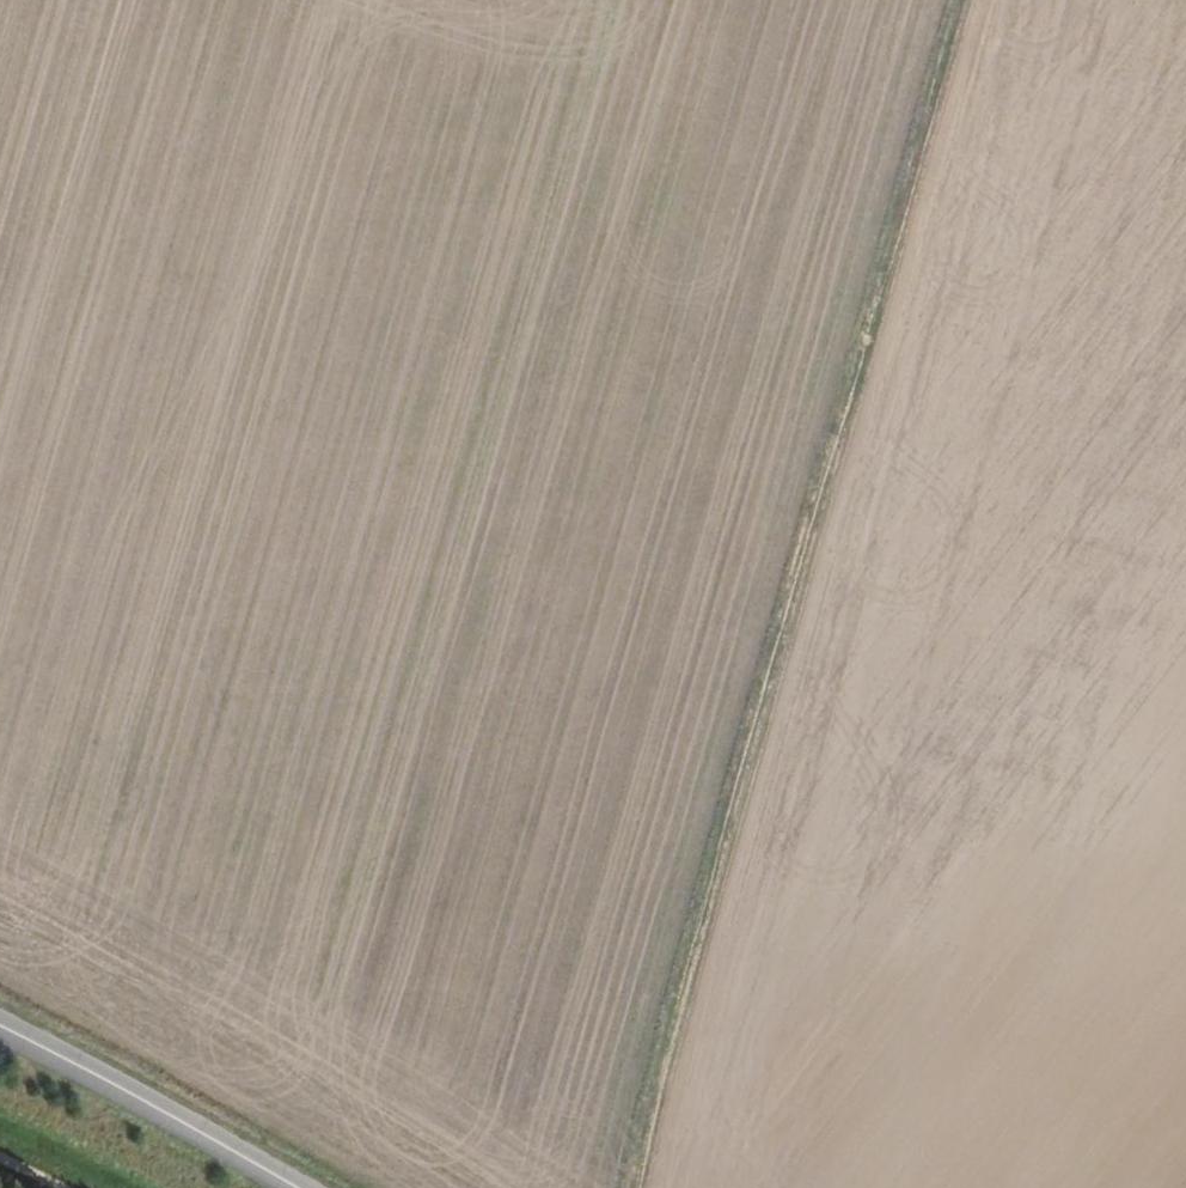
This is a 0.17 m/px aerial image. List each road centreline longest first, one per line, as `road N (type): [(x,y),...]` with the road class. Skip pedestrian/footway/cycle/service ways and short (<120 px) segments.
road 1 (track): [(957,0),(638,1187)]
road 2 (tertiary): [(0,1026),(299,1187)]

